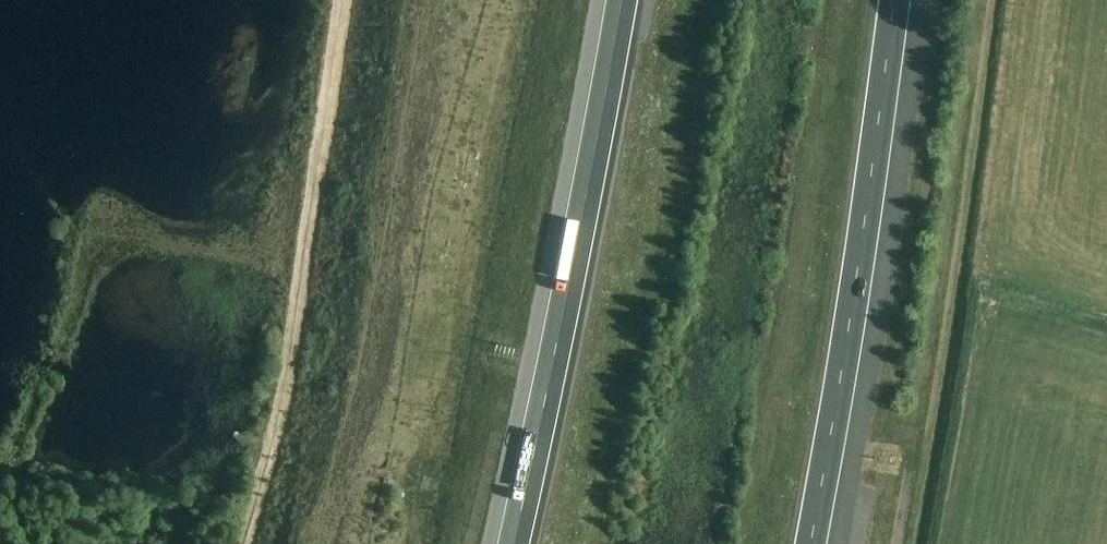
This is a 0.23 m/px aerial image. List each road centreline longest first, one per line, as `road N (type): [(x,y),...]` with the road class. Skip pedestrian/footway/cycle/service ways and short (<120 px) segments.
road 1 (motorway): [(622,0),(514,543)]
road 2 (track): [(342,0),(277,430),(243,543)]
road 3 (motorway): [(816,543),(900,0)]

